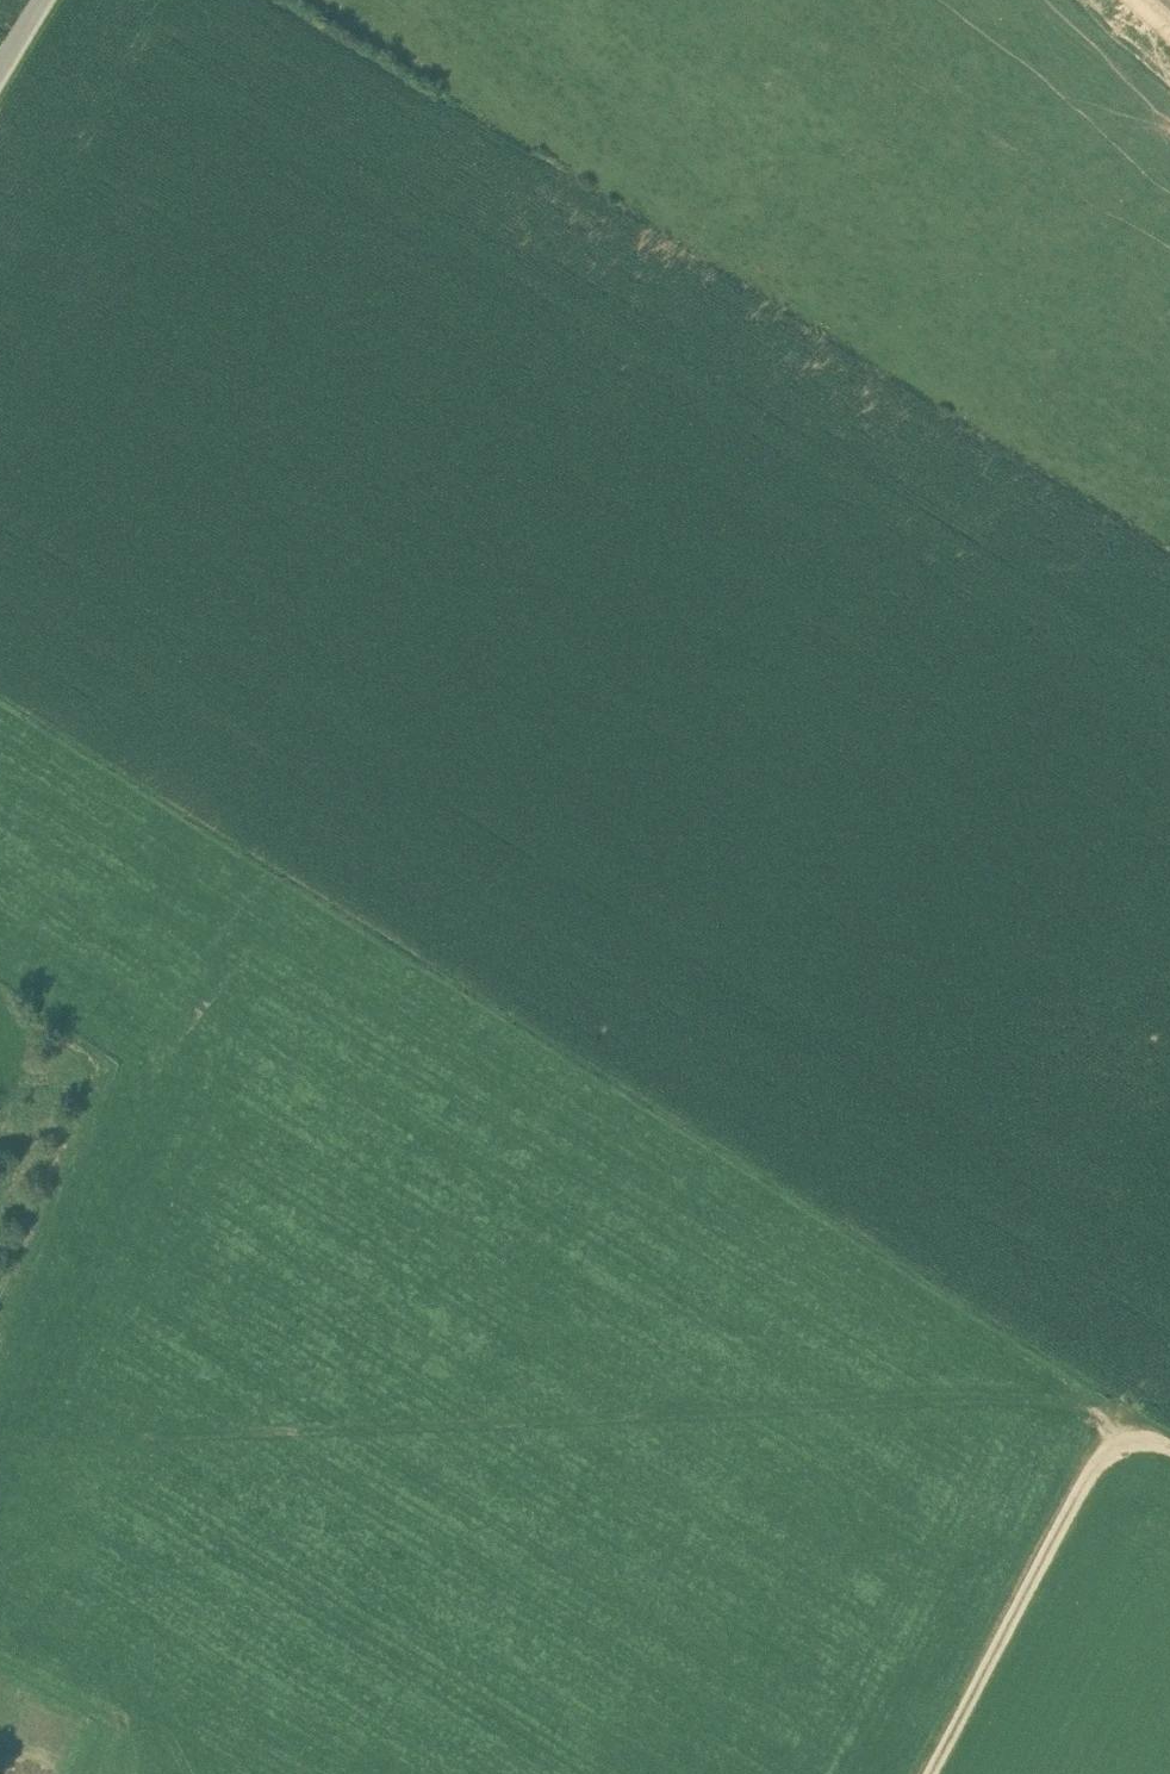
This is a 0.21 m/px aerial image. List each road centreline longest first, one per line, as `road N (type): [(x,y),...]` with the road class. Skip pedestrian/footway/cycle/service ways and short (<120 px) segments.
road 1 (track): [(1138,1426),(1020,1393),(0,1437)]
road 2 (track): [(1169,1444),(1138,1426),(1092,1443),(921,1773)]

